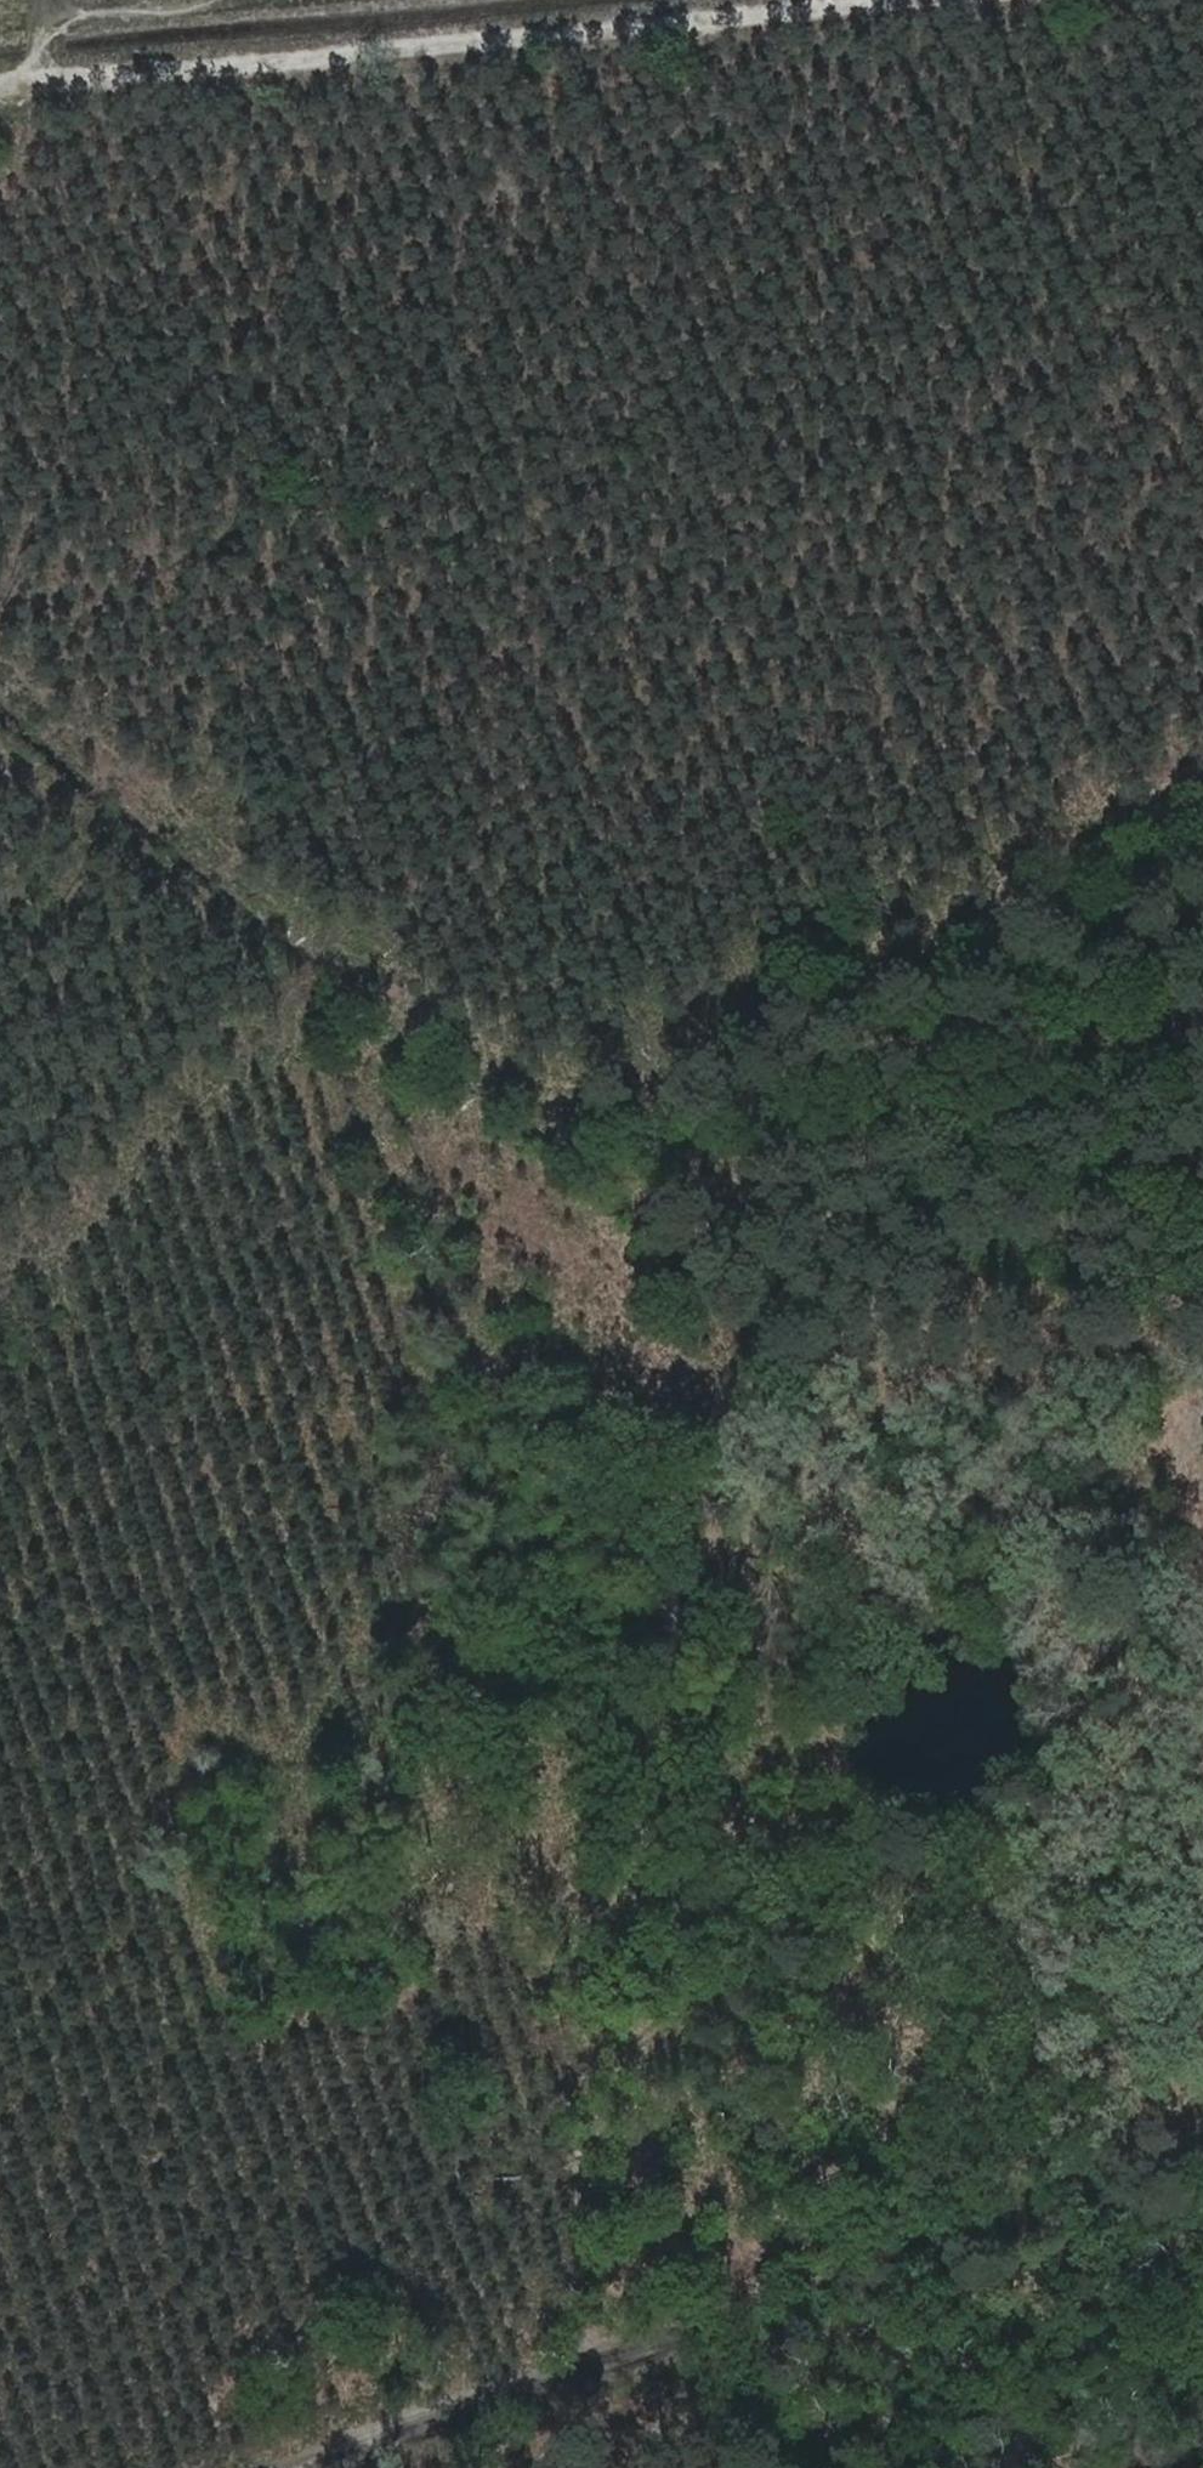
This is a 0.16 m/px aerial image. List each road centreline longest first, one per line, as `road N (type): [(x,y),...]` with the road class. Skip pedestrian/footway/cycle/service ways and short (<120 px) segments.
road 1 (track): [(311,2467),(1202,2142)]
road 2 (track): [(0,88),(895,0)]
road 3 (track): [(228,0),(171,14),(72,16),(43,36)]

